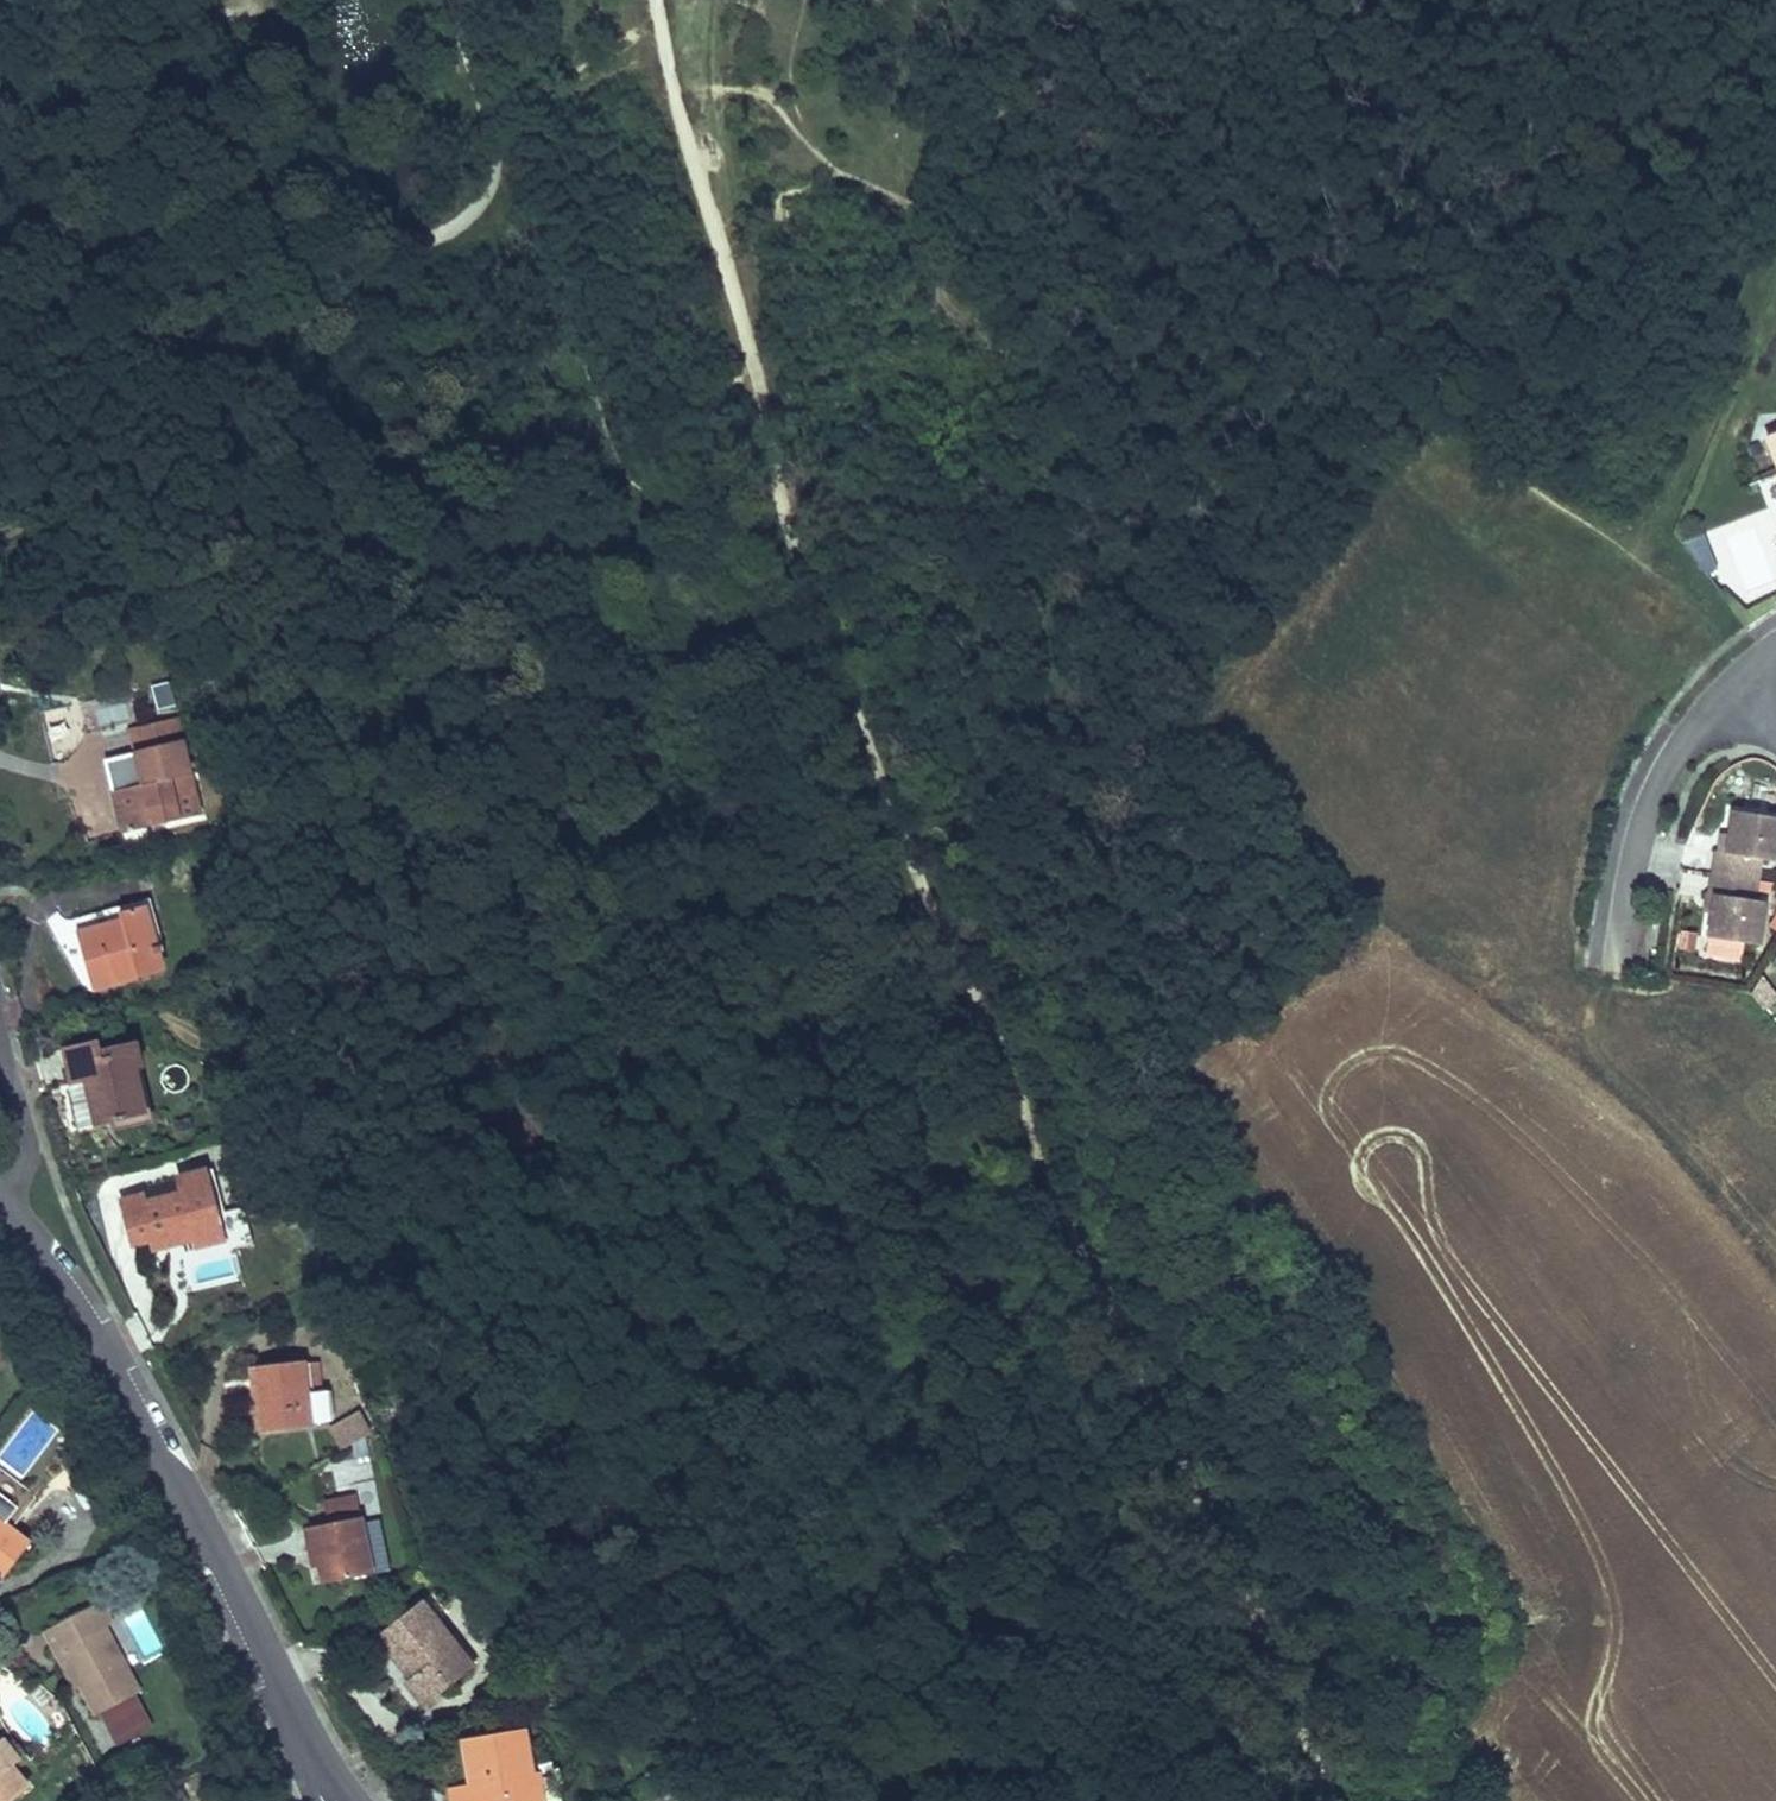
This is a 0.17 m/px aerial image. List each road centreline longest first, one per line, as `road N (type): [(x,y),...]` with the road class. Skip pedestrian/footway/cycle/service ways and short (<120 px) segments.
road 1 (residential): [(294,1715),(89,1319),(0,1207)]
road 2 (residential): [(1615,968),(1653,795),(1703,716),(1735,684)]
road 3 (residential): [(0,1182),(17,1147),(0,1063)]

